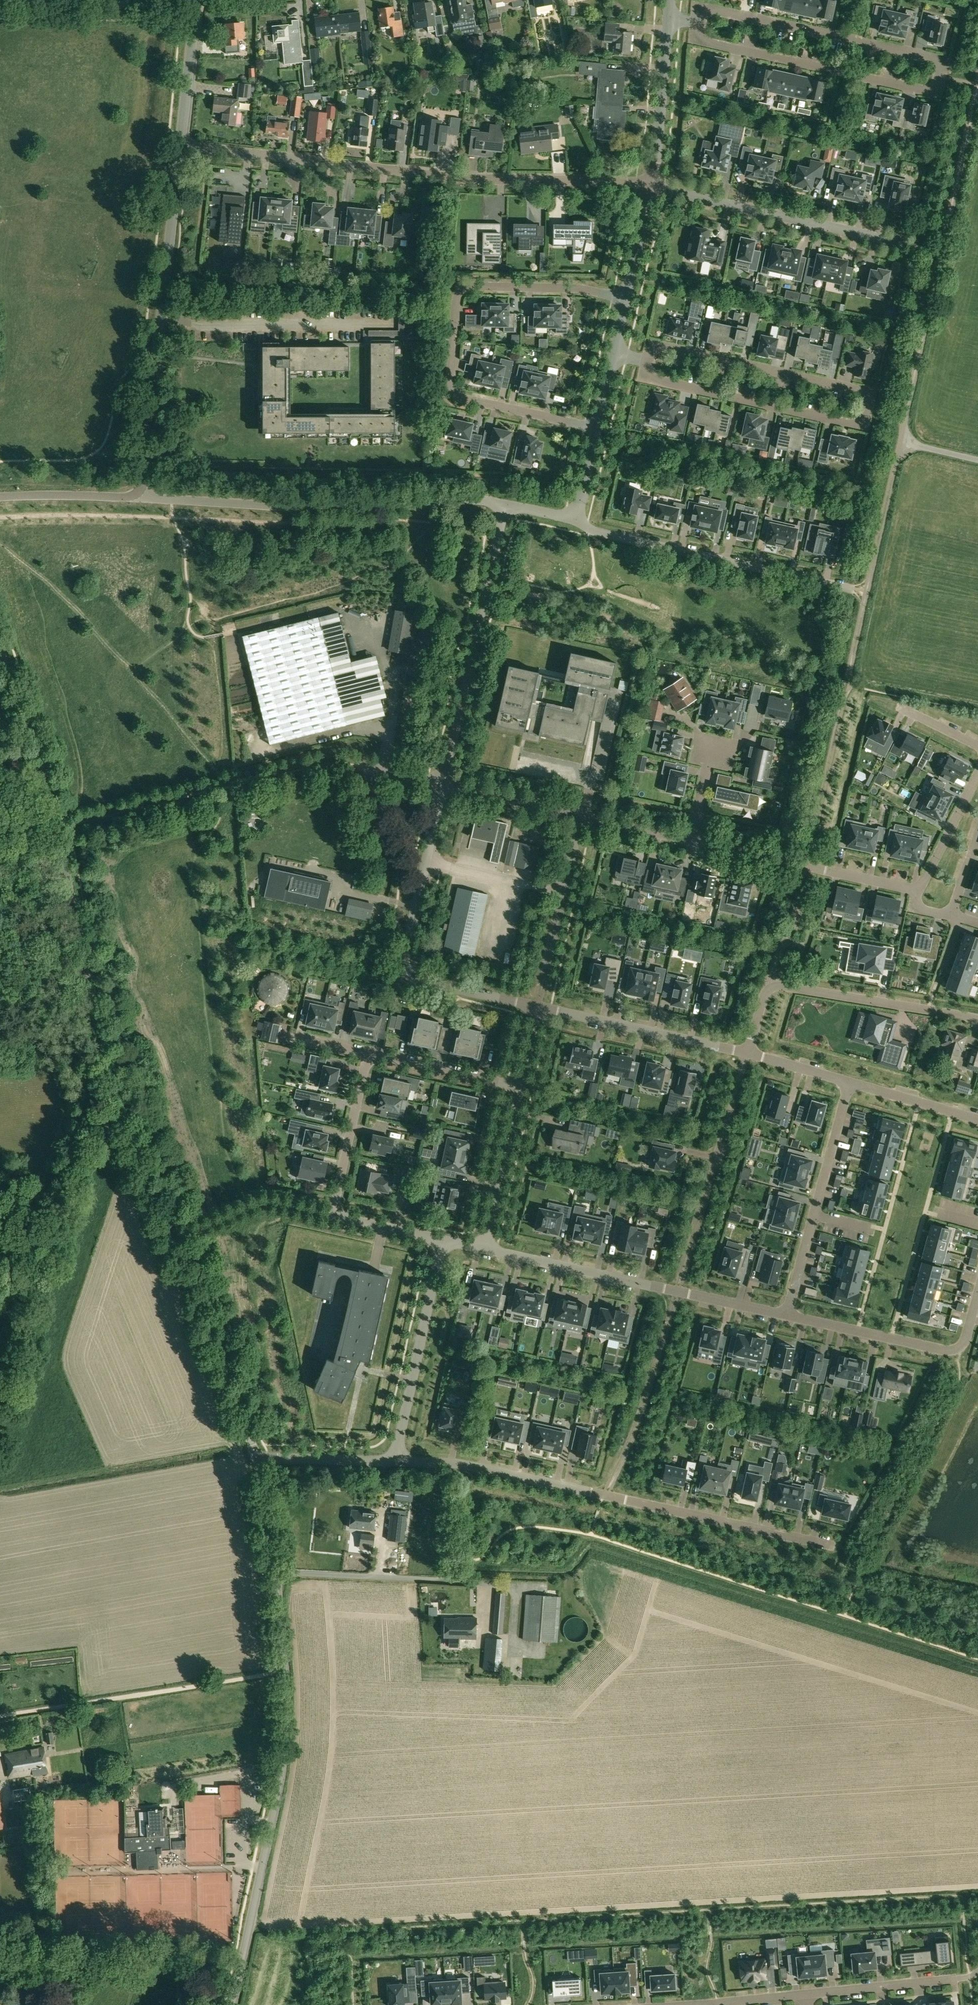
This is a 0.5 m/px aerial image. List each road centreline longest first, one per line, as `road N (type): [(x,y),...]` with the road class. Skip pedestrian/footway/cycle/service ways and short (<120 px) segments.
road 1 (unclassified): [(257,1461),(116,1097),(57,828),(0,647)]
road 2 (unclassified): [(867,591),(977,84)]
road 3 (residential): [(701,24),(707,42),(924,91),(937,82),(931,57),(715,10),(703,17)]
road 4 (residential): [(650,362),(656,380),(852,424),(866,402),(857,390),(665,347),(652,354)]
road 5 (residential): [(650,187),(464,179),(181,145)]
road 6 (residential): [(232,2004),(286,1741),(277,1575)]
road 7 (residential): [(597,428),(454,394),(457,298),(472,286),(580,288),(624,299)]
road 8 (residential): [(505,505),(142,498)]
road 9 (residential): [(142,498),(181,145)]
road 10 (residential): [(538,1006),(422,981),(406,966),(443,786)]
road 11 (residential): [(572,511),(597,532),(867,591)]
road 12 (residential): [(443,786),(505,505)]
road 13 (unclassified): [(806,866),(867,591)]
road 14 (residential): [(909,244),(650,187)]
road 15 (unclassified): [(677,1291),(748,1053)]
road 16 (residential): [(711,2004),(955,1980)]
road 17 (residential): [(787,1316),(850,1082)]
road 18 (residential): [(605,1495),(832,1546)]
road 19 (residential): [(787,1316),(954,1351),(977,1294)]
road 20 (residential): [(395,1461),(444,1240)]
road 21 (unclassified): [(605,1495),(677,1291)]
road 22 (residential): [(538,1006),(748,1053)]
road 23 (residential): [(395,1461),(462,1465),(605,1495)]
road 24 (residential): [(771,988),(977,1019)]
road 25 (residential): [(484,1249),(677,1291)]
road 26 (residential): [(650,187),(668,19)]
road 27 (residential): [(484,1249),(520,1087)]
road 28 (residential): [(546,969),(580,816)]
road 29 (residential): [(368,1054),(520,1087)]
road 30 (residential): [(336,1197),(368,1054)]
road 31 (residential): [(181,145),(197,0)]
road 32 (residential): [(0,496),(142,498)]
road 33 (residential): [(580,816),(443,786)]
road 34 (residential): [(257,1461),(395,1461)]
road 35 (residential): [(977,1119),(850,1082)]
road 36 (residential): [(977,773),(918,891)]
road 37 (unclassified): [(771,988),(806,866)]
road 38 (residential): [(336,1197),(347,1219),(444,1240)]

